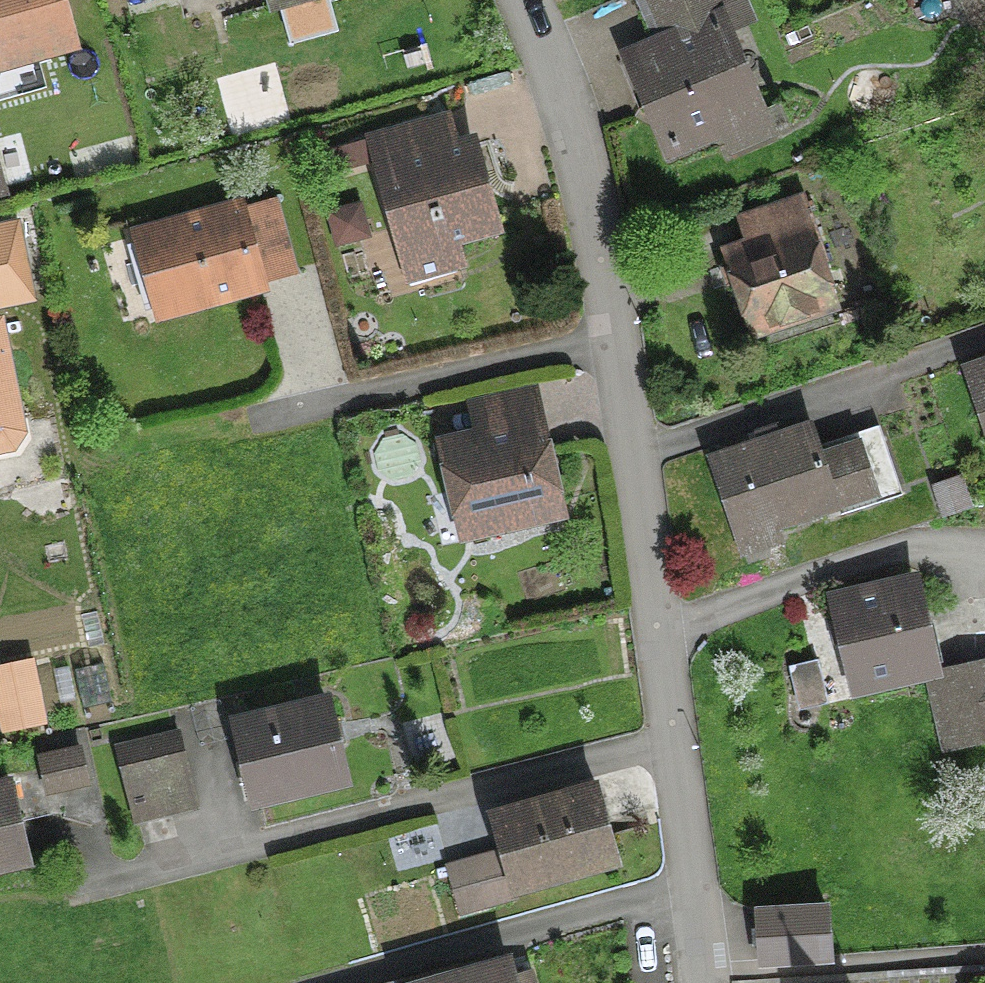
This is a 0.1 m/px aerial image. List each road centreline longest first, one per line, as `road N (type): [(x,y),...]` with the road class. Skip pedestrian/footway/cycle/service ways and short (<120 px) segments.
road 1 (residential): [(523,0),(570,133),(612,358),(696,982)]

